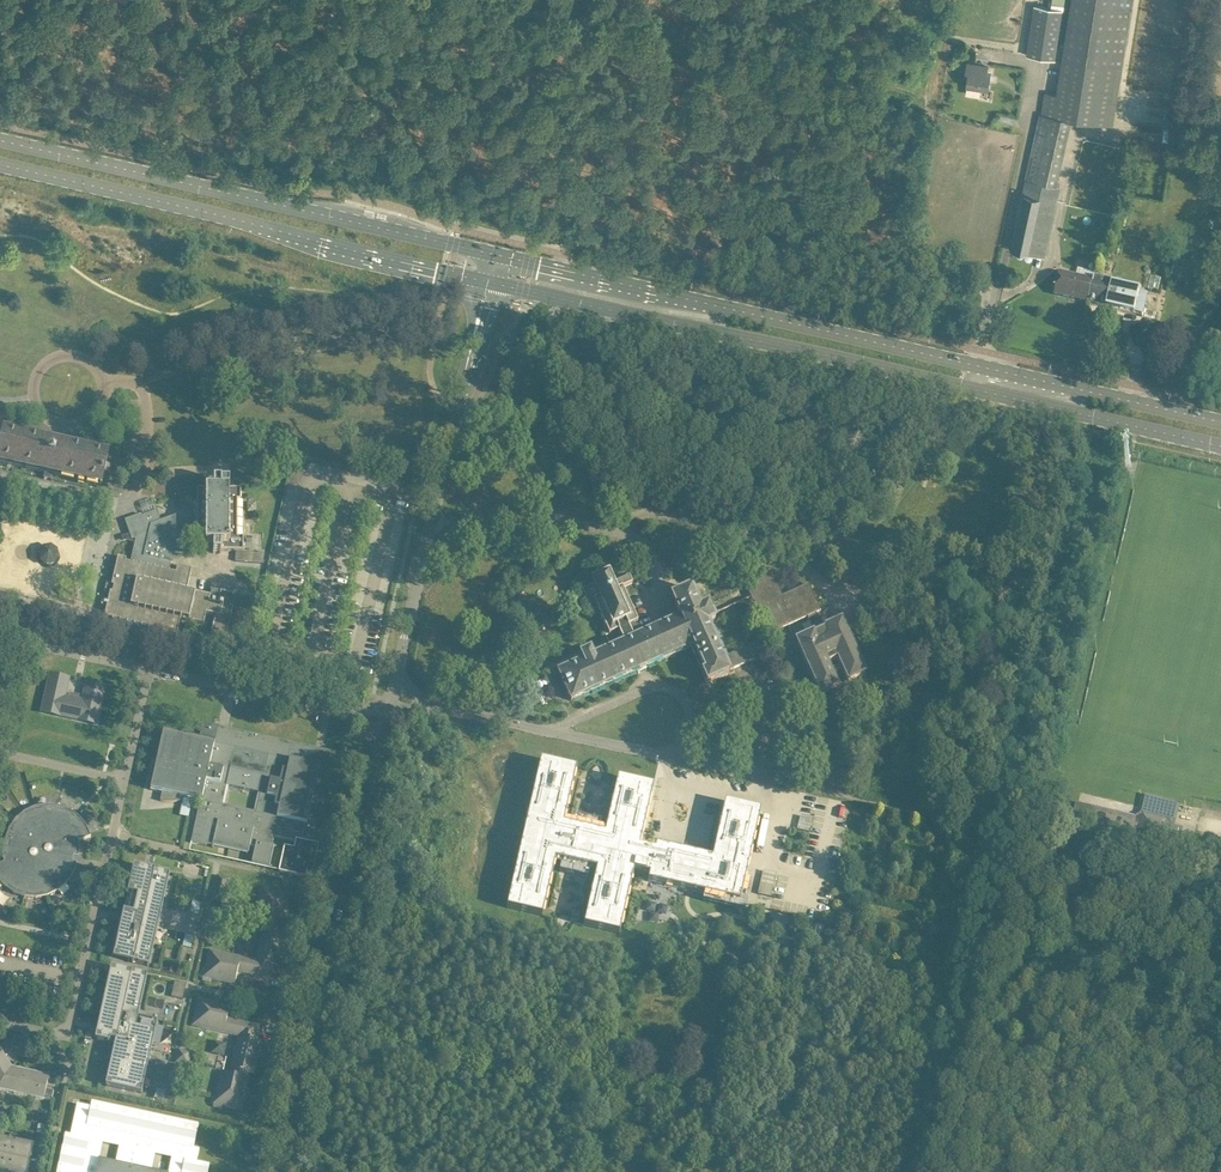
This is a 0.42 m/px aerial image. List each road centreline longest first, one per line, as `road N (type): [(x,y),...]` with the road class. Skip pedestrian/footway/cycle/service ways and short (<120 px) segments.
road 1 (secondary): [(487,284),(988,394)]
road 2 (secondary): [(993,370),(494,255)]
road 3 (secondary): [(494,255),(0,140)]
road 4 (secondary): [(0,166),(487,284)]
road 5 (residential): [(281,1171),(381,706)]
road 6 (residential): [(388,698),(487,284)]
road 7 (unclassified): [(787,782),(388,698)]
road 8 (residential): [(58,1031),(70,1023),(125,780)]
road 9 (secondary): [(988,394),(1220,448)]
road 10 (residential): [(381,706),(353,714),(149,670)]
road 11 (secondary): [(1220,422),(993,370)]
road 12 (track): [(1220,872),(1018,828),(1002,832)]
road 13 (residential): [(149,670),(13,638)]
road 14 (residential): [(0,752),(125,780)]

